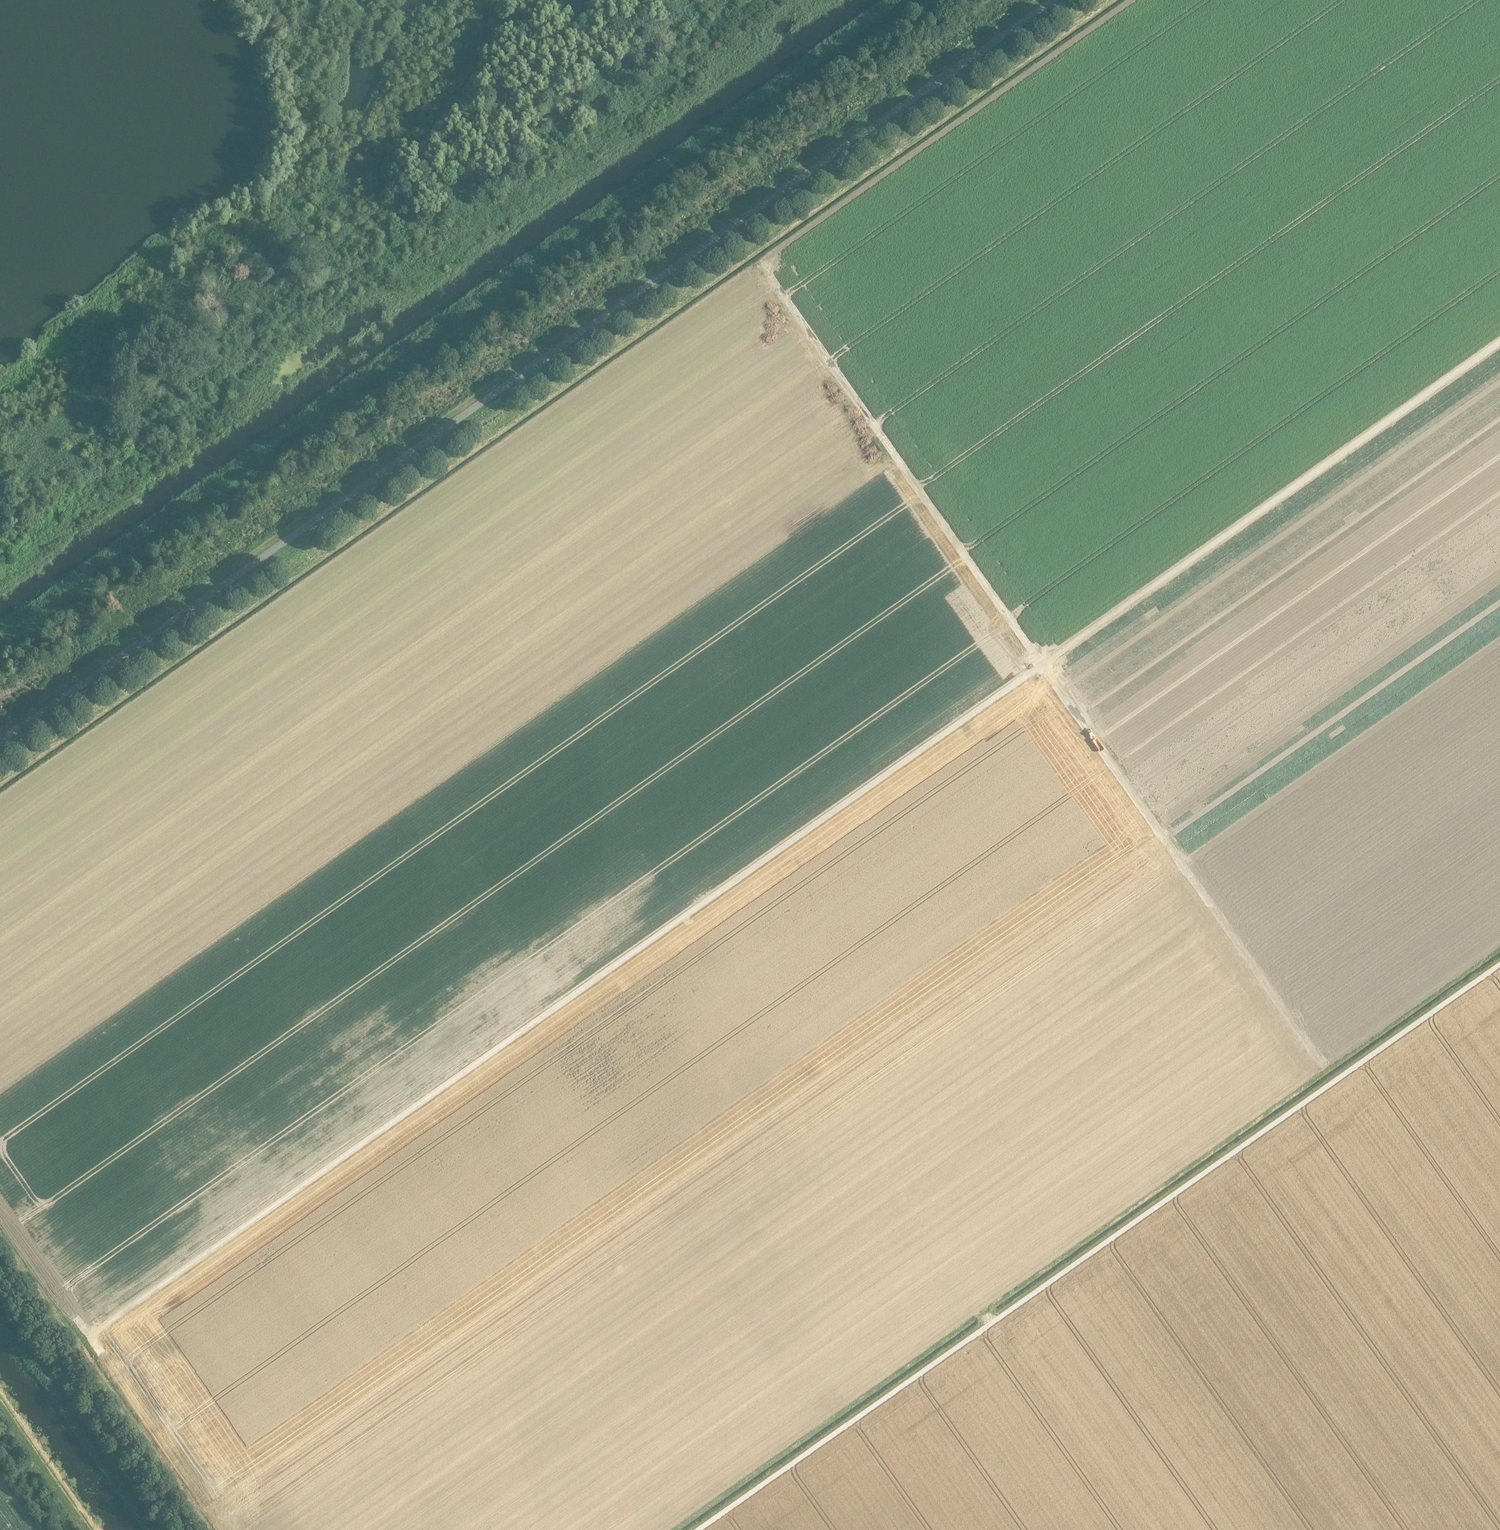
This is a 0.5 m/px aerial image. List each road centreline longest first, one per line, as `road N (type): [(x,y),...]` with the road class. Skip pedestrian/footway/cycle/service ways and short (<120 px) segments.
road 1 (unclassified): [(0,742),(1052,0)]

